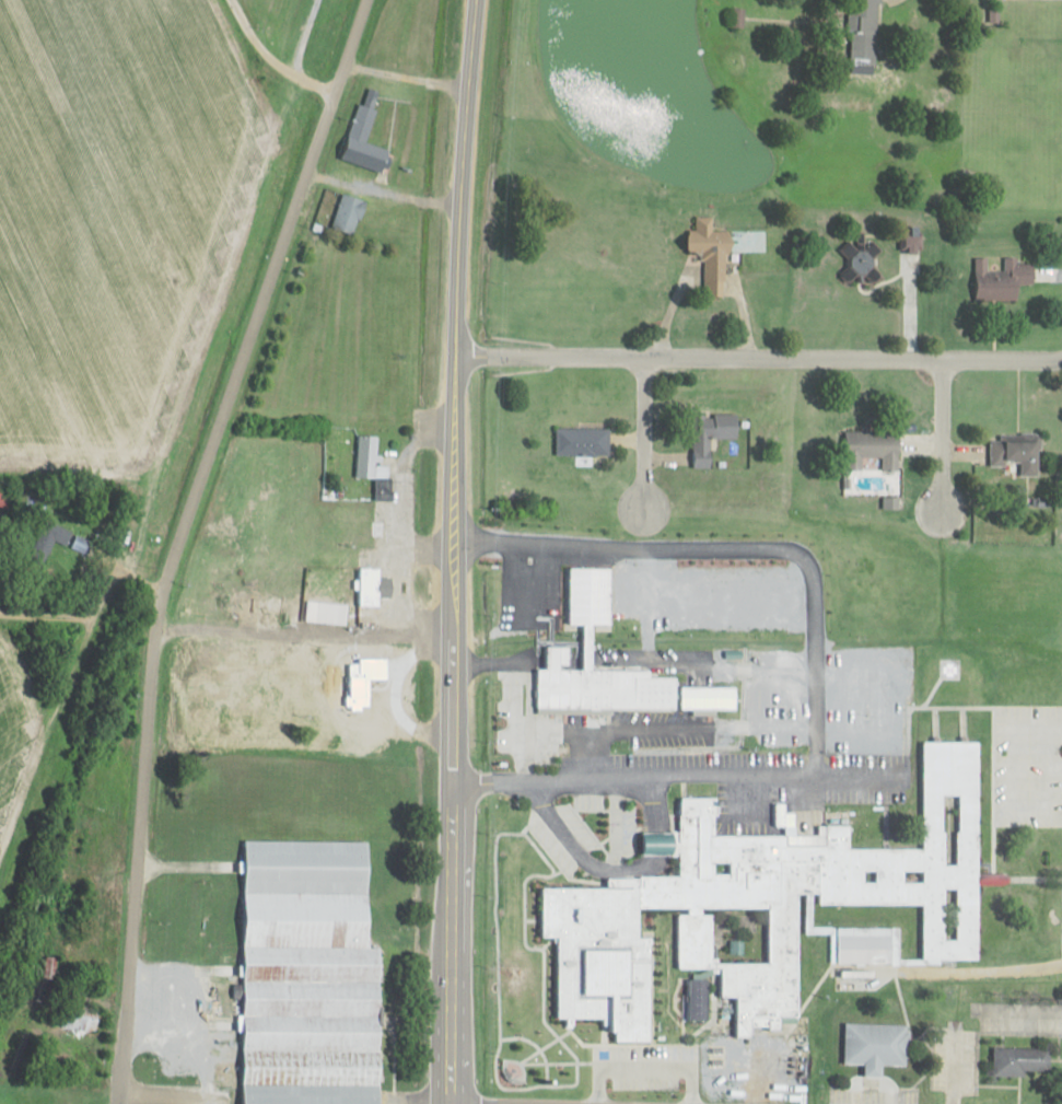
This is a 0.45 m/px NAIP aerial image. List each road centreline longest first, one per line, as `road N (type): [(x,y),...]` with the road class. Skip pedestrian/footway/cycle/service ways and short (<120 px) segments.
road 1 (residential): [(116,1103),(160,595),(365,0)]
road 2 (primary): [(454,1103),(451,464),(476,0)]
road 3 (residential): [(1061,361),(453,356)]
road 4 (residential): [(649,360),(645,518)]

